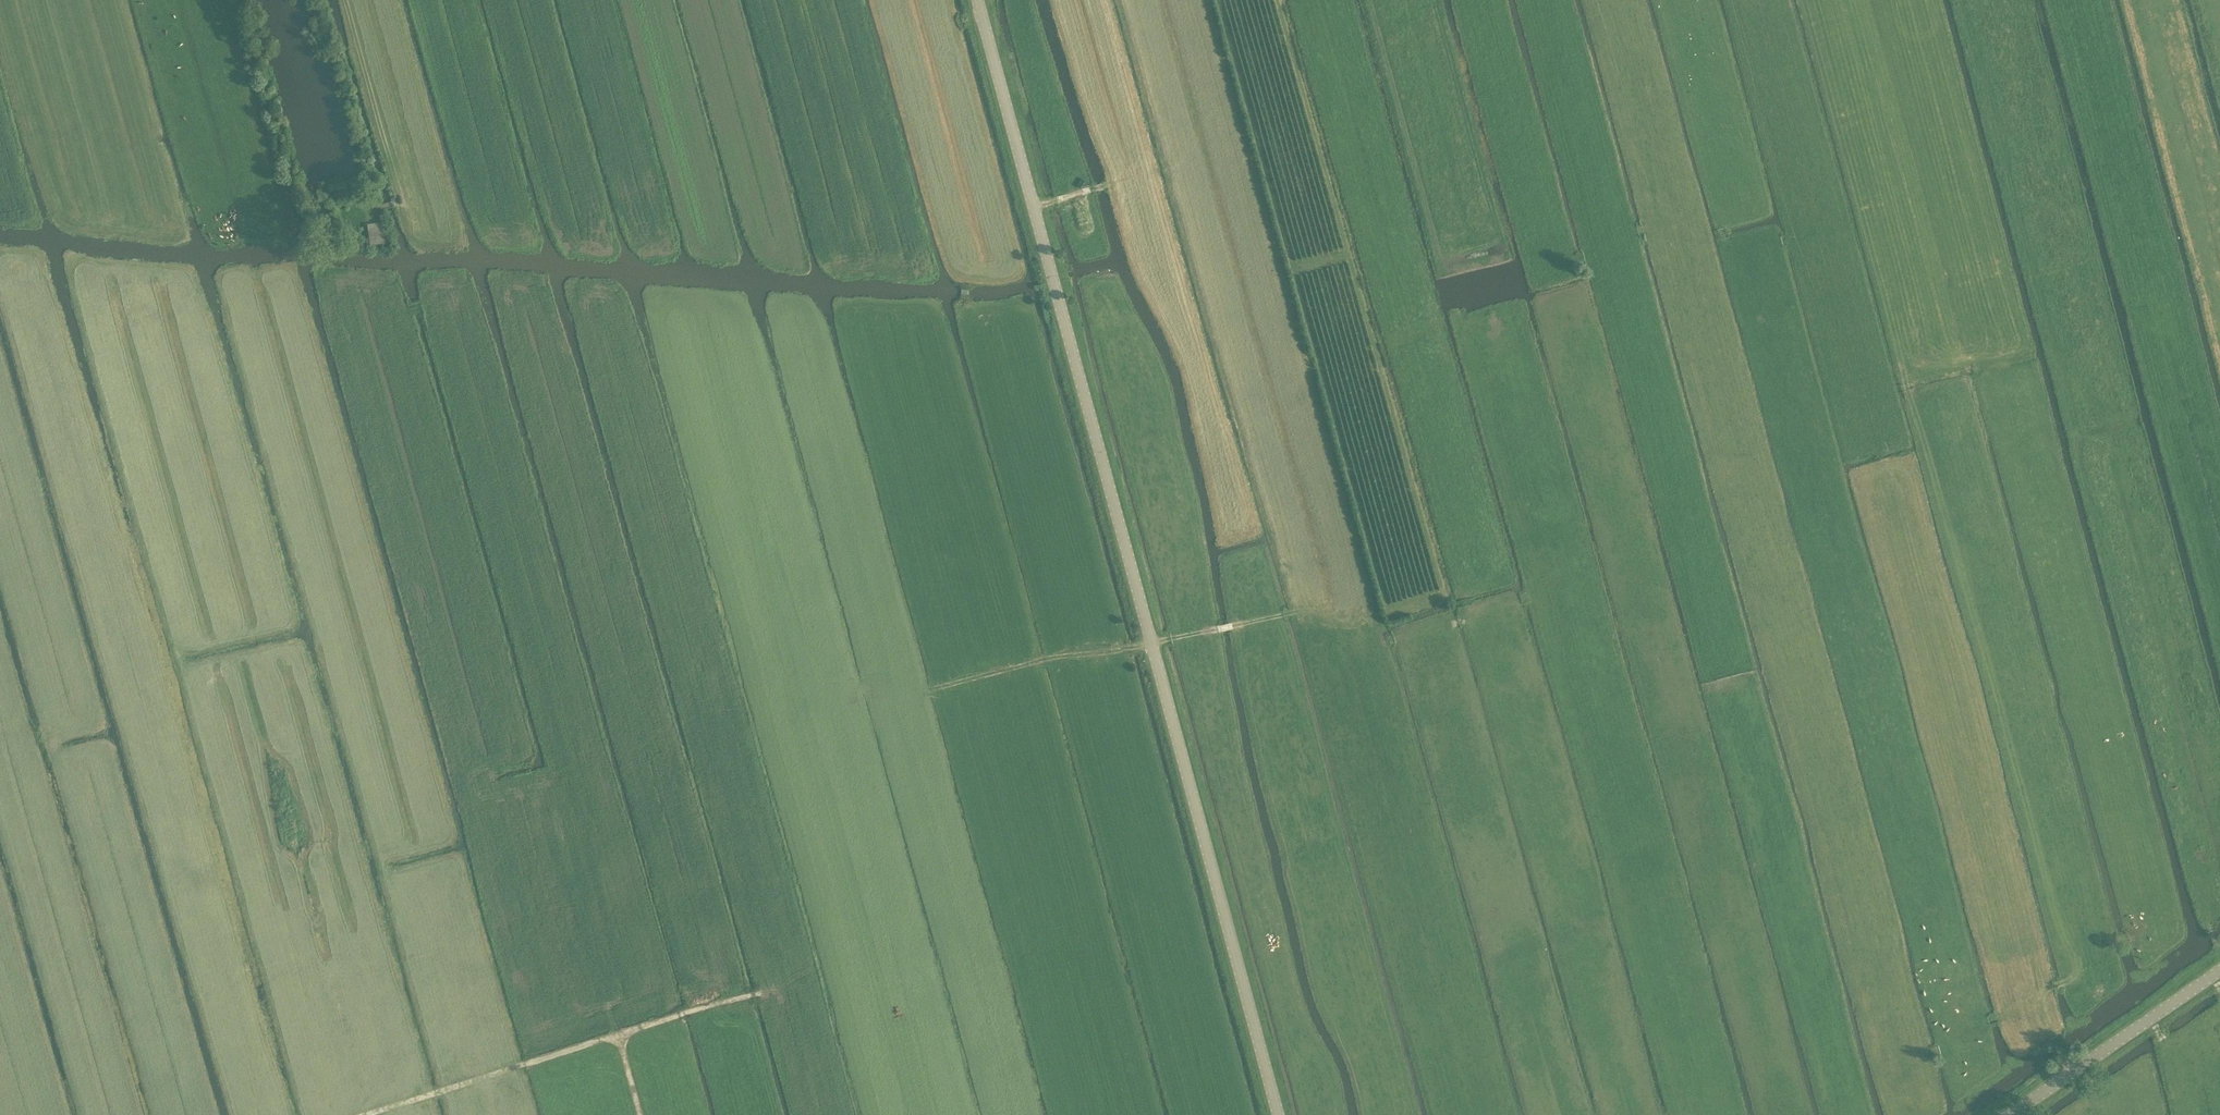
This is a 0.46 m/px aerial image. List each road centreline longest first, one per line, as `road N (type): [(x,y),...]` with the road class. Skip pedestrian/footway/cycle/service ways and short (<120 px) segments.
road 1 (tertiary): [(1278,1114),(977,0)]
road 2 (track): [(849,691),(938,688),(1306,610),(1385,642),(1533,596)]
road 3 (track): [(366,1114),(761,992)]
road 4 (unclassified): [(2010,1114),(2219,970)]
road 5 (track): [(348,0),(407,213)]

